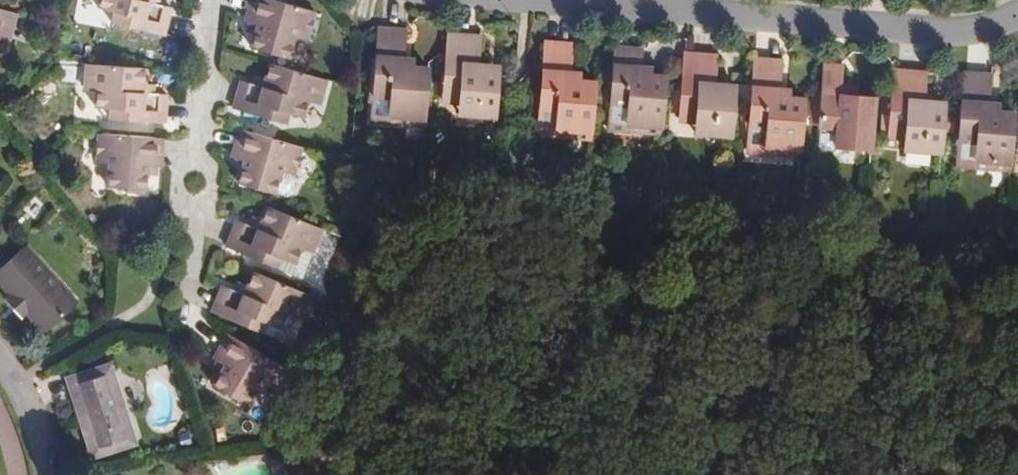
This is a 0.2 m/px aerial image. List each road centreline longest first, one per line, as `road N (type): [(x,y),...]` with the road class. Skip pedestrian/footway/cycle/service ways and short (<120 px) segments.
road 1 (residential): [(1017,10),(955,29),(572,0)]
road 2 (residential): [(211,0),(191,303)]
road 3 (residential): [(49,474),(32,411),(0,356)]

